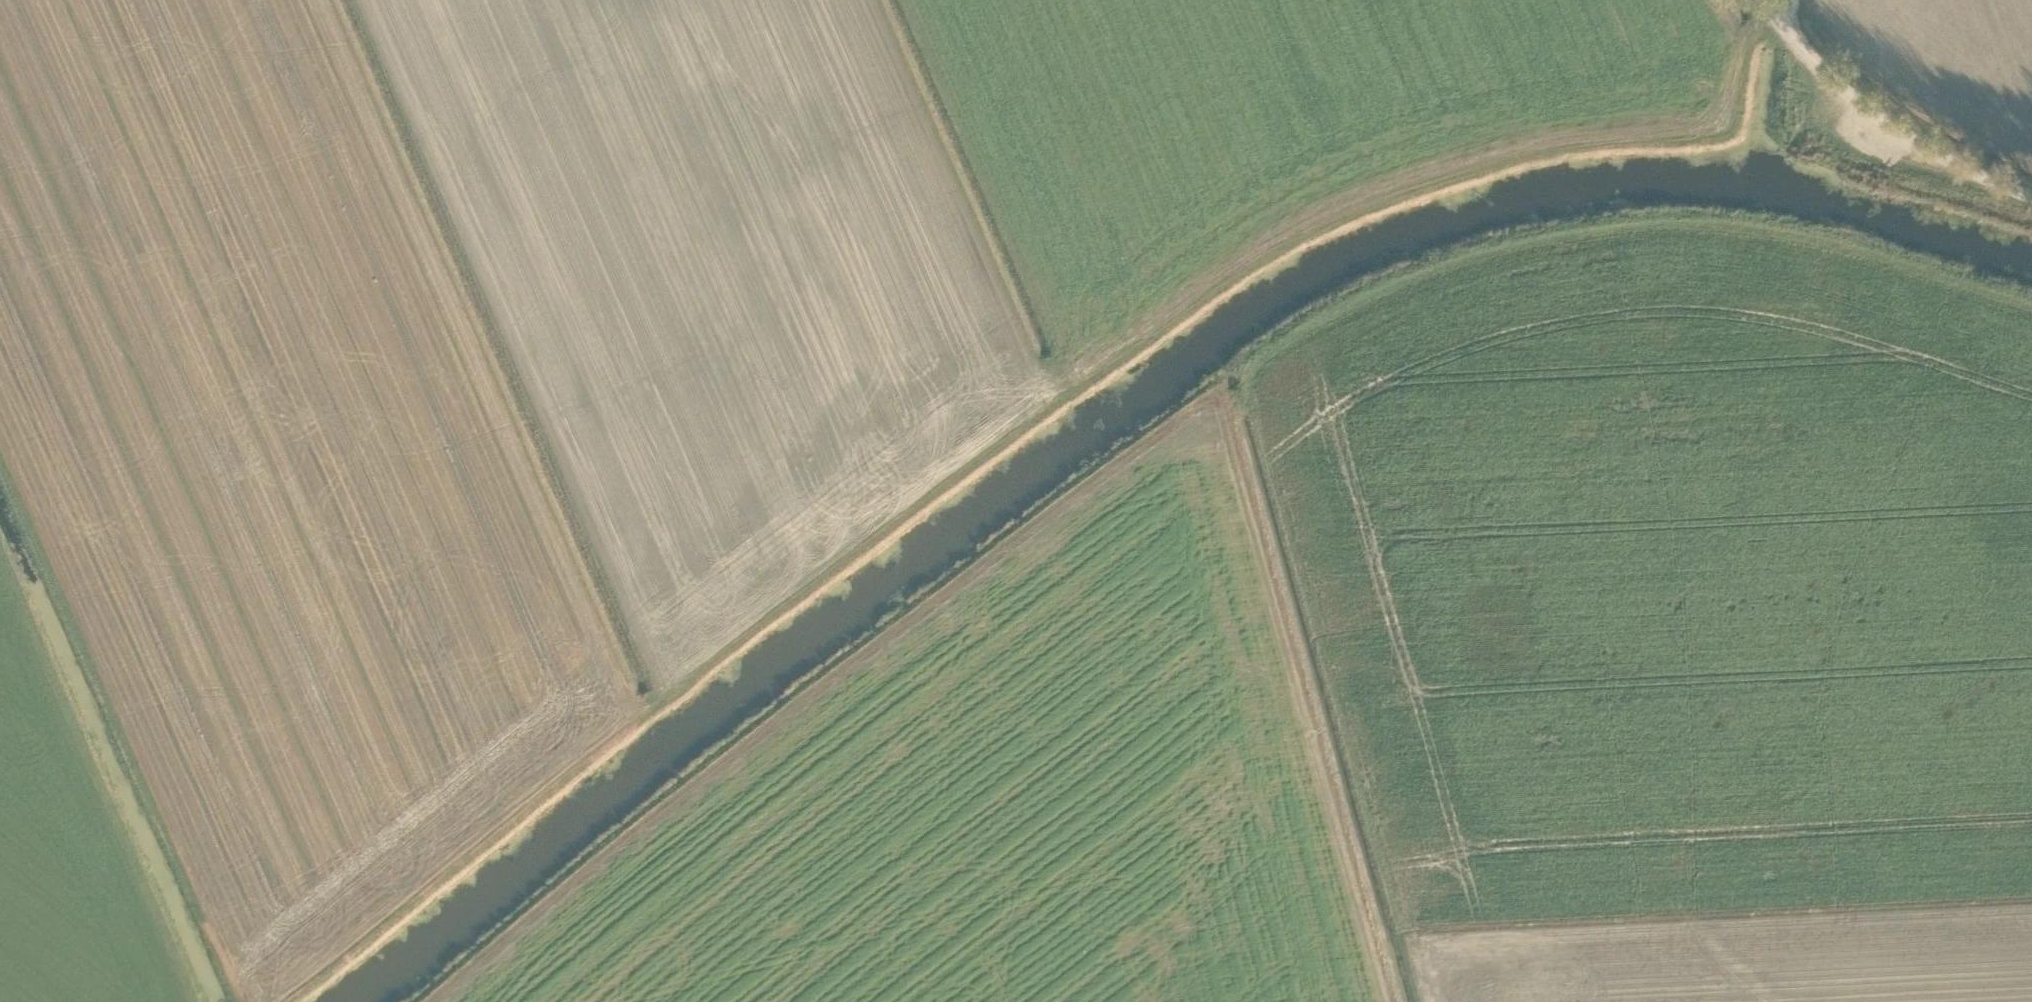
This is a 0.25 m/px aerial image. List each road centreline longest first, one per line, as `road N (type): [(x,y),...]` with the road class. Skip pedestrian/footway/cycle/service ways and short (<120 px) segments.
road 1 (tertiary): [(2031,195),(1887,128),(1826,75),(1765,0)]

